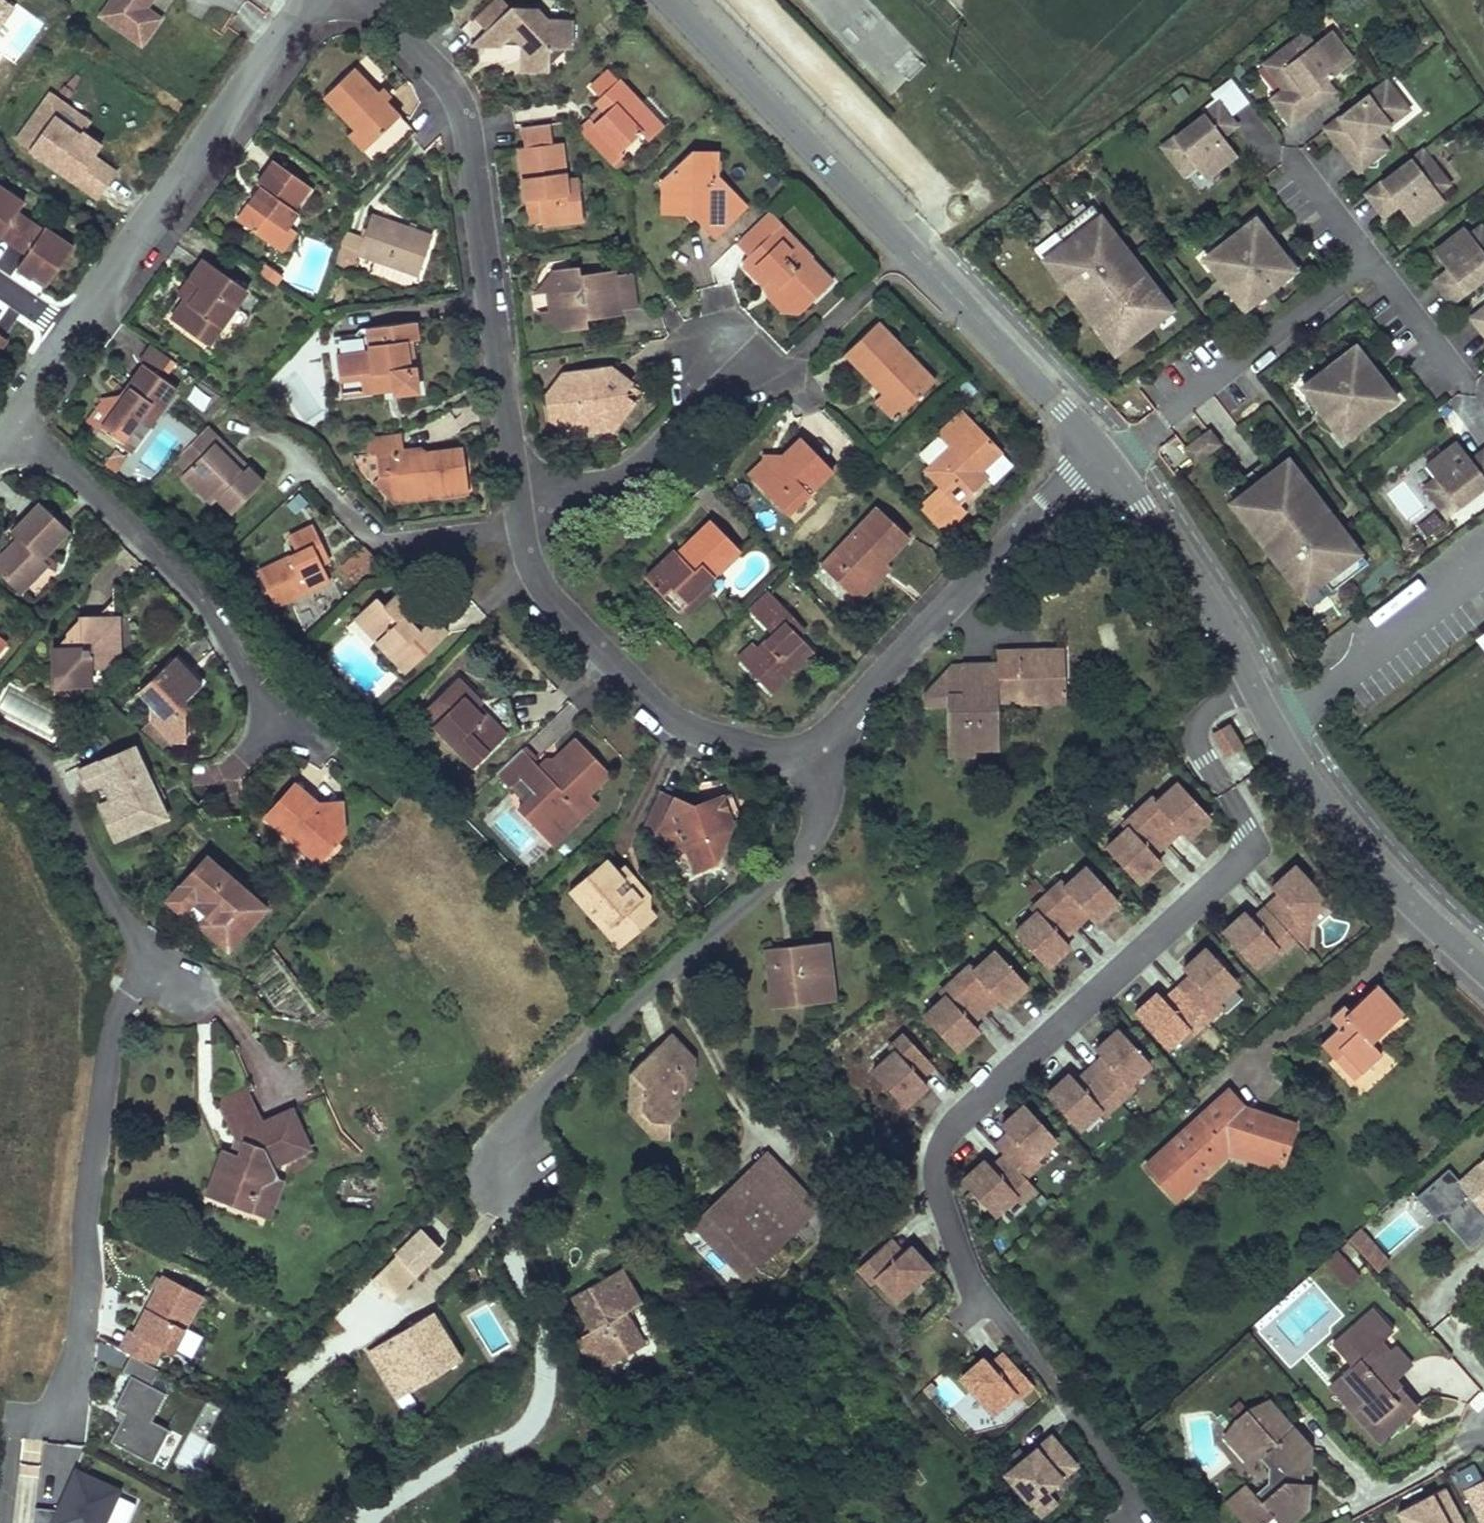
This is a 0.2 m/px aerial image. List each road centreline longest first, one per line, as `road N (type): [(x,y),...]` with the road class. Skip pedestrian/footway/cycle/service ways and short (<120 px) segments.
road 1 (residential): [(1101,455),(1238,641),(1331,812),(1415,913),(1483,979)]
road 2 (residential): [(674,0),(1101,455)]
road 3 (residential): [(811,751),(826,787),(813,843),(663,969),(500,1124),(521,1193)]
road 4 (residential): [(364,0),(436,65),(456,102),(472,159),(518,518)]
road 5 (residential): [(157,954),(118,1015),(109,1046),(59,1426)]
road 6 (residential): [(10,419),(109,499),(222,616),(251,663),(269,719),(233,765)]
road 7 (residential): [(1101,455),(811,751)]
road 8 (residential): [(310,0),(234,85),(68,332)]
road 9 (residential): [(518,518),(533,568),(668,718),(753,750),(811,751)]
road 10 (residential): [(518,518),(570,487),(636,467),(761,359)]
road 11 (residential): [(0,736),(40,758),(57,780),(90,855),(157,954)]
road 12 (residential): [(518,518),(381,542),(341,496)]

